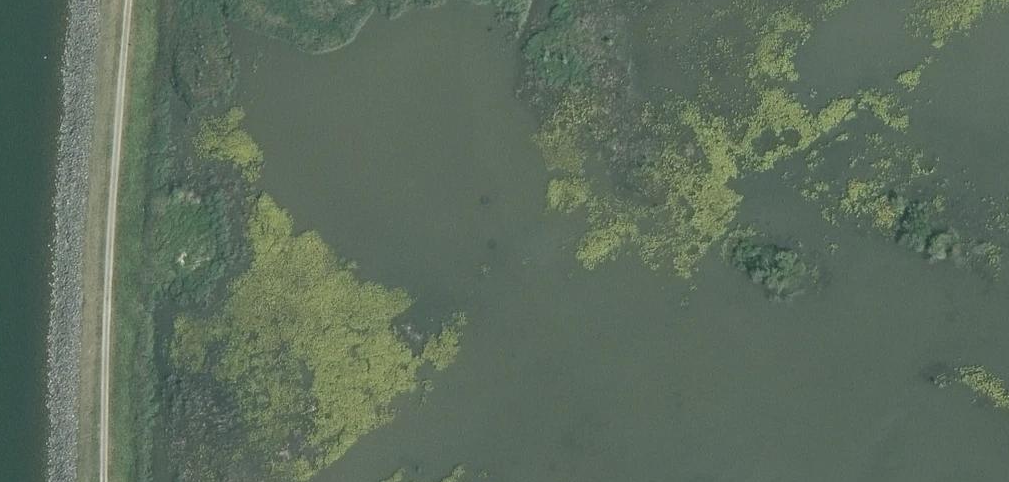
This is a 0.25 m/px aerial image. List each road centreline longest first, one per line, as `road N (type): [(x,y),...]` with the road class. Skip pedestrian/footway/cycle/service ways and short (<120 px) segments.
road 1 (track): [(131,0),(107,338),(106,481)]

